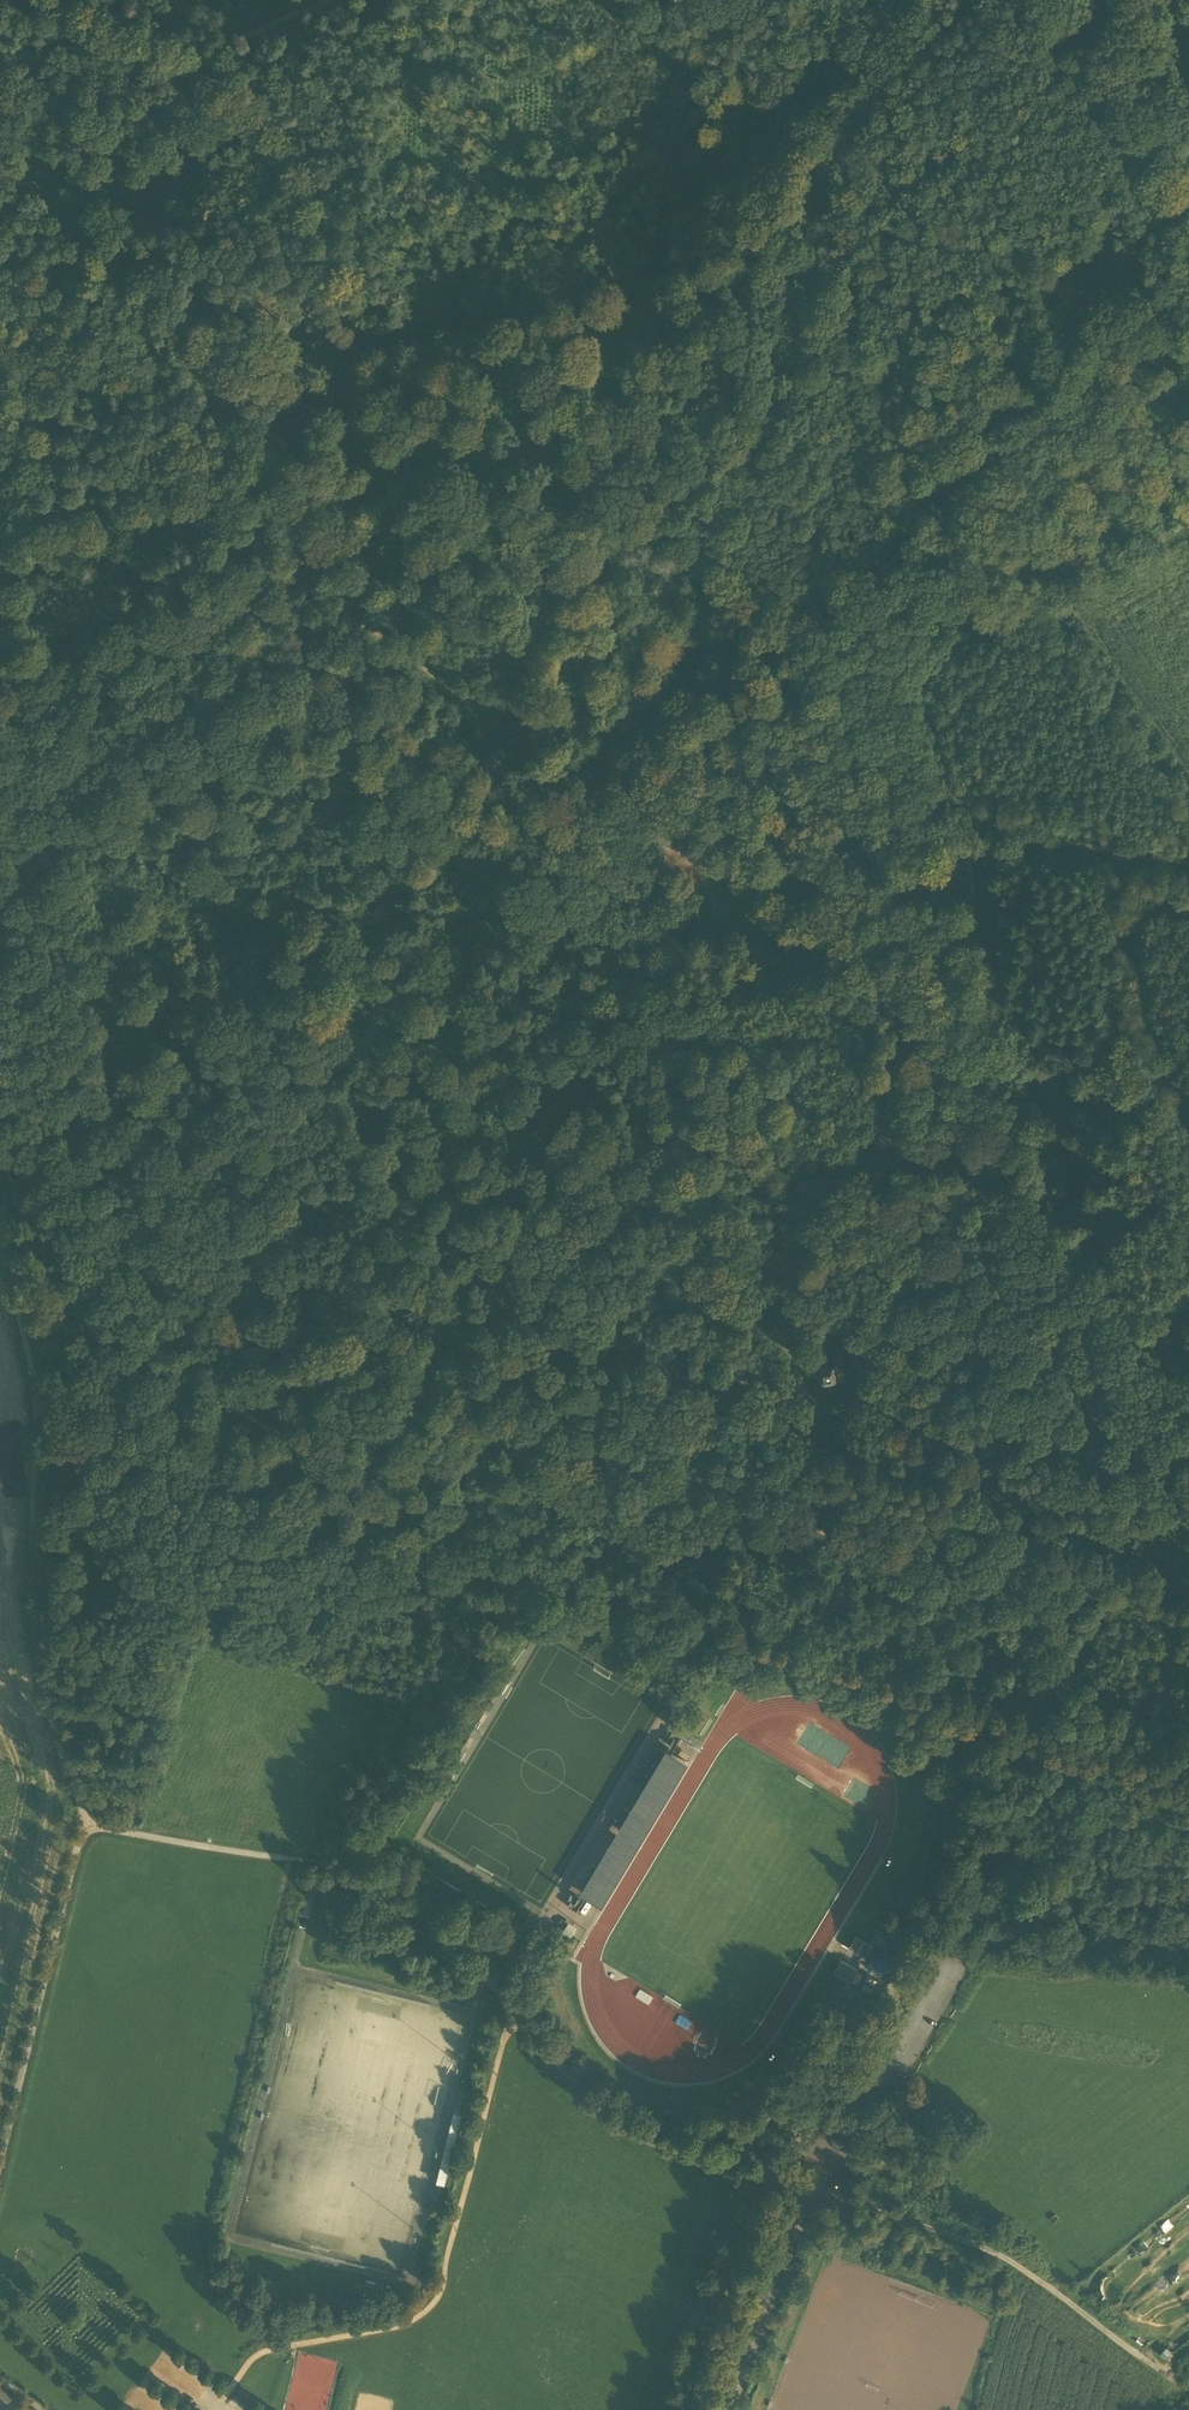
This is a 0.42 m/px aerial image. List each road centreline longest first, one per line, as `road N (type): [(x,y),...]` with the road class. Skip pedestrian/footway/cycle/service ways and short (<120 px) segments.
road 1 (unclassified): [(687,2409),(776,2178),(950,1899)]
road 2 (track): [(84,1824),(370,1879),(438,1924),(481,1981)]
road 3 (track): [(776,2178),(1012,2258),(1152,2363)]
road 4 (track): [(38,1409),(38,1665),(84,1824)]
road 5 (track): [(0,2165),(84,1824)]
road 6 (track): [(0,158),(207,54)]
road 7 (track): [(0,1240),(38,1409)]
road 8 (track): [(207,54),(87,0)]
road 9 (track): [(207,54),(326,0)]

